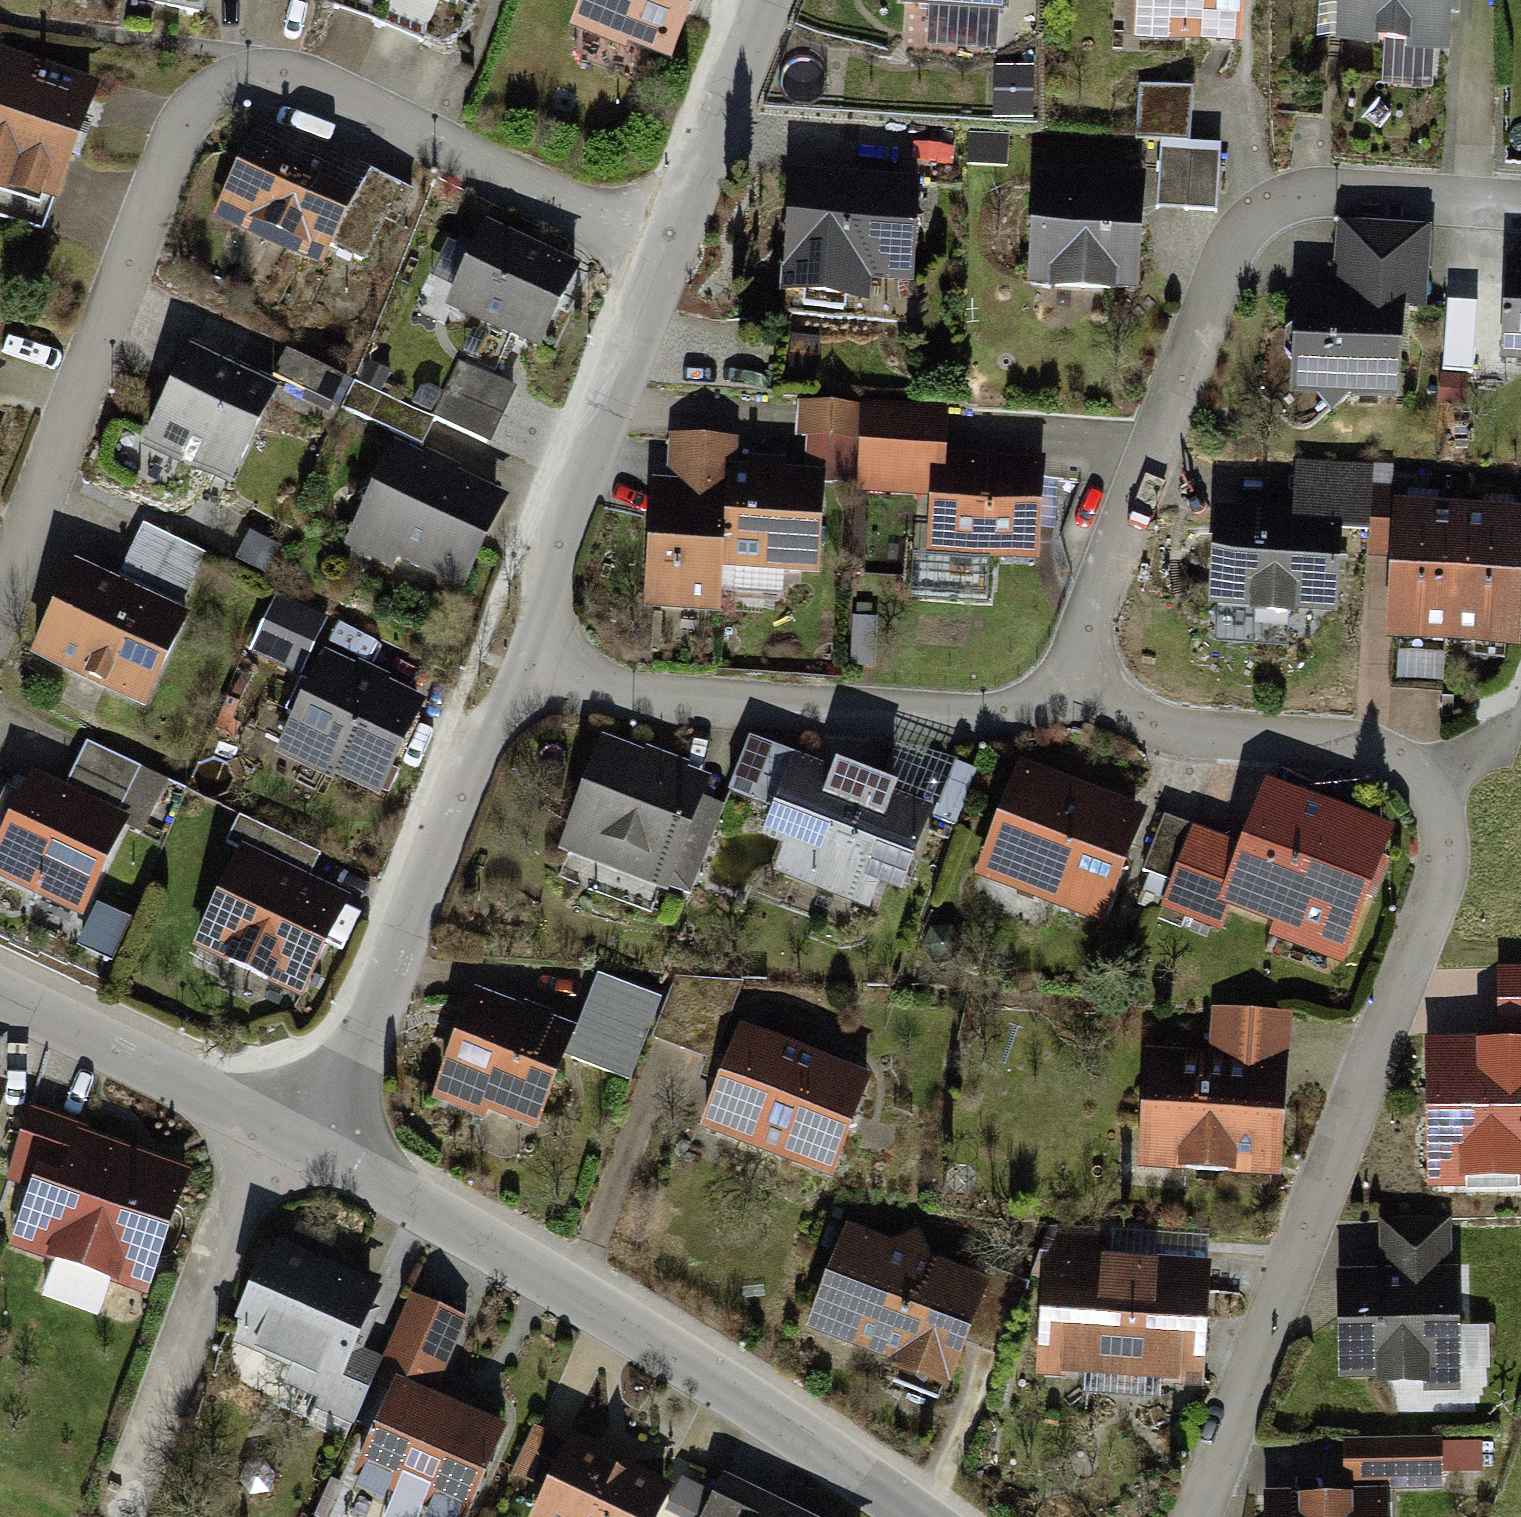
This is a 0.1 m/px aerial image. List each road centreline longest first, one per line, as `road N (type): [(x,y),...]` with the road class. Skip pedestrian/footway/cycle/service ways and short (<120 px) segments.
road 1 (residential): [(1188,1516),(1453,875),(1429,792),(1340,744),(1207,737),(1070,699)]
road 2 (residential): [(0,598),(181,143),(246,74),(300,83),(672,250)]
road 3 (residential): [(1070,699),(1229,264),(1266,209),(1328,192),(1520,209)]
road 4 (residential): [(315,1146),(917,1516)]
road 5 (residential): [(1070,699),(961,720),(704,706),(542,674)]
road 6 (residential): [(315,1146),(476,765),(542,674)]
road 7 (residential): [(542,674),(548,573),(672,250)]
road 8 (residential): [(0,997),(315,1146)]
road 9 (residential): [(672,250),(766,0)]

